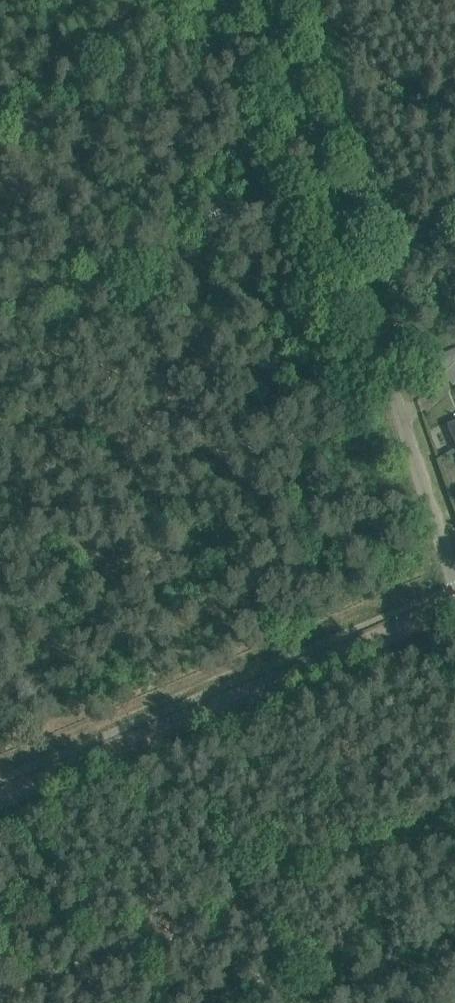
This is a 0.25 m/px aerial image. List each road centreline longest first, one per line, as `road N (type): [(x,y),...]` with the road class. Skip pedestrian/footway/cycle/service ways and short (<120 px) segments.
road 1 (unclassified): [(454,577),(267,0)]
road 2 (unclassified): [(0,791),(454,607)]

